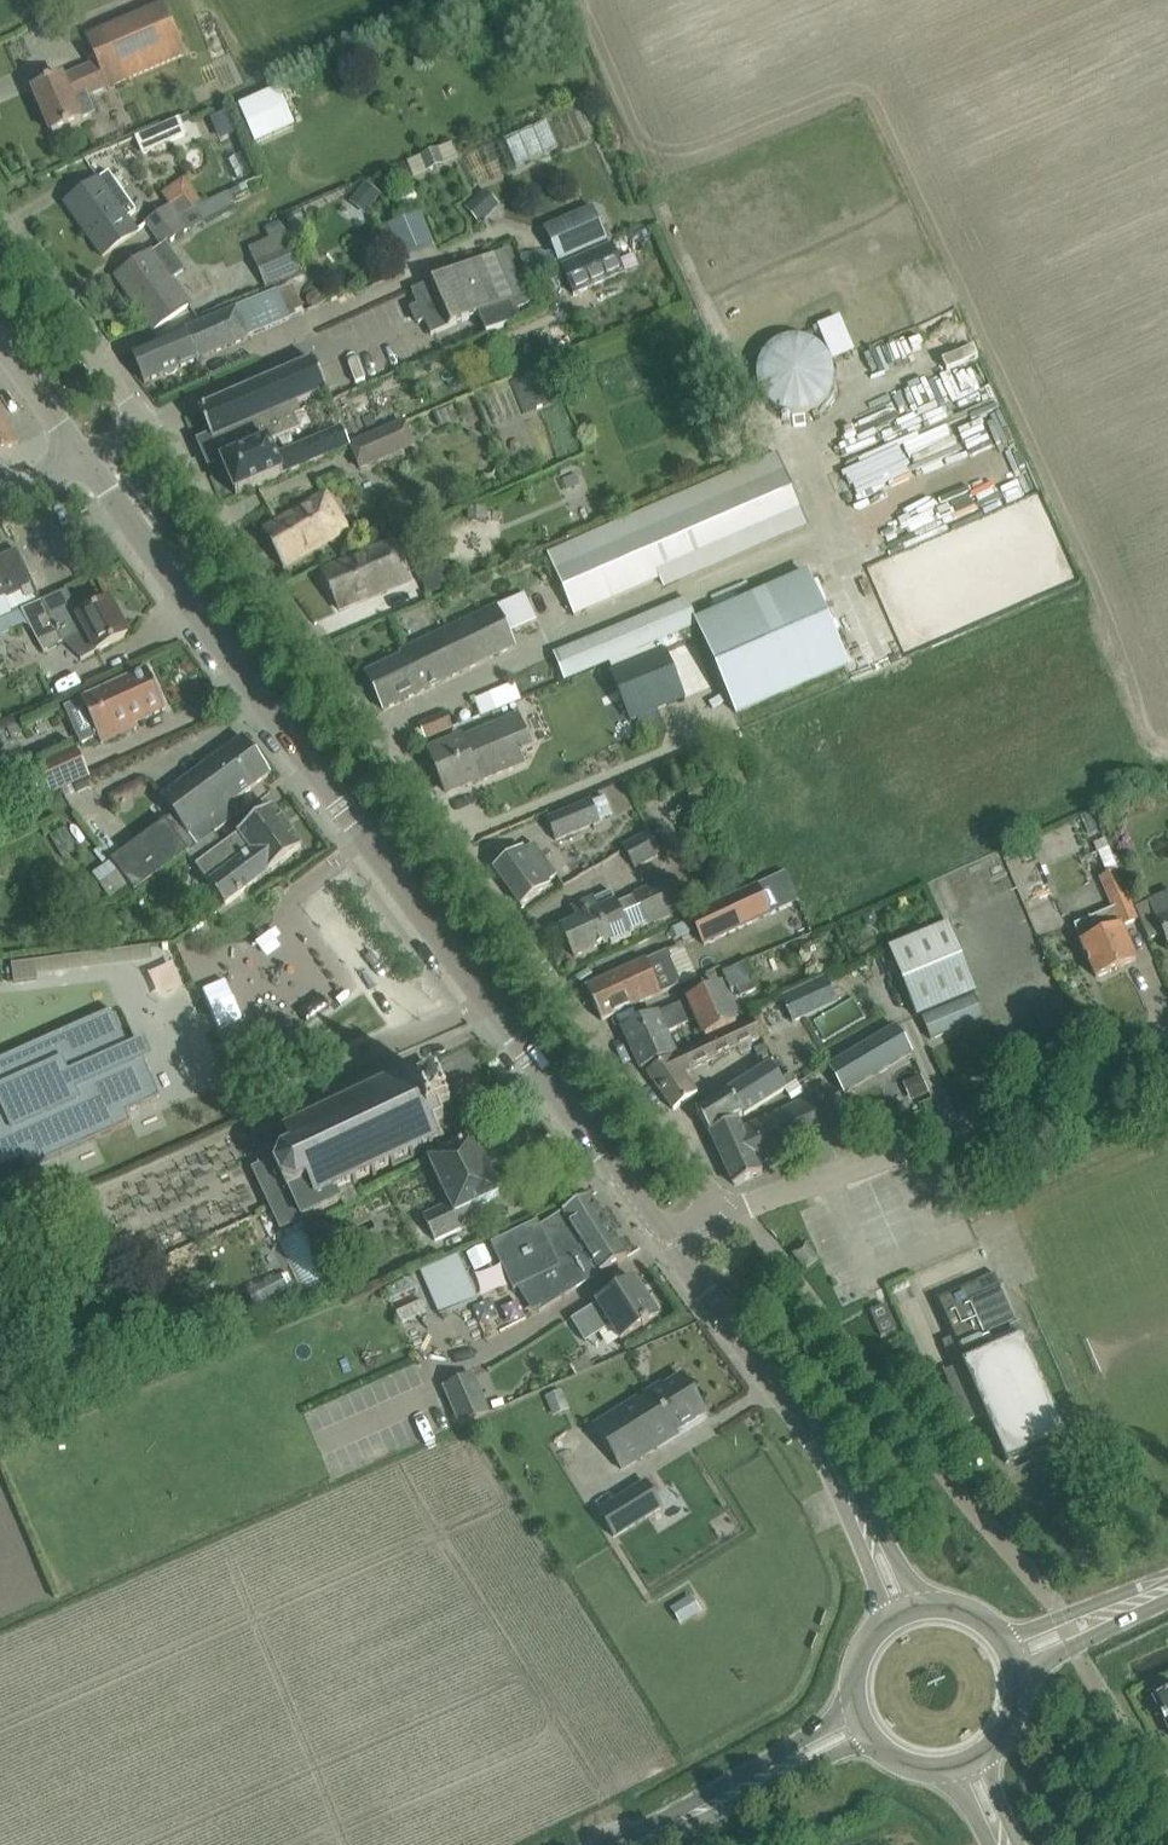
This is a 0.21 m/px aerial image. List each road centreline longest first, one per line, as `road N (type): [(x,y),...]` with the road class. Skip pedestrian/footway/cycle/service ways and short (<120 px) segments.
road 1 (residential): [(147,427),(729,1207)]
road 2 (tertiary): [(663,1236),(83,458)]
road 3 (unclassified): [(1167,1031),(729,1207)]
road 4 (tertiary): [(865,1527),(817,1443),(663,1236)]
road 5 (residential): [(0,222),(147,427)]
road 6 (secondary): [(626,1844),(784,1765)]
road 7 (tertiary): [(83,458),(0,340)]
road 8 (secondary): [(1016,1682),(1074,1647),(1118,1606)]
road 9 (secondary): [(1118,1606),(994,1631)]

